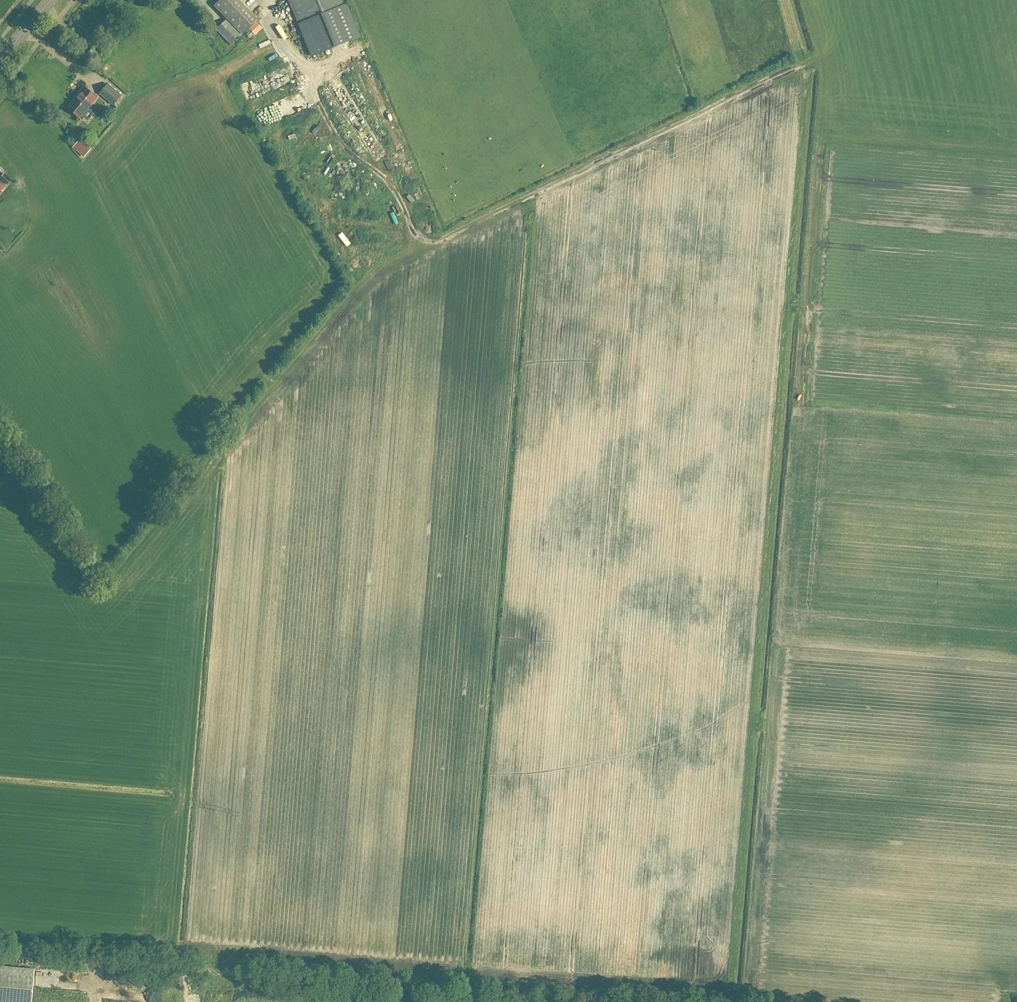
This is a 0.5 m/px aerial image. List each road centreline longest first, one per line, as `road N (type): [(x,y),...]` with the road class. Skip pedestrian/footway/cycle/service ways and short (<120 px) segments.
road 1 (unclassified): [(419,985),(0,950)]

